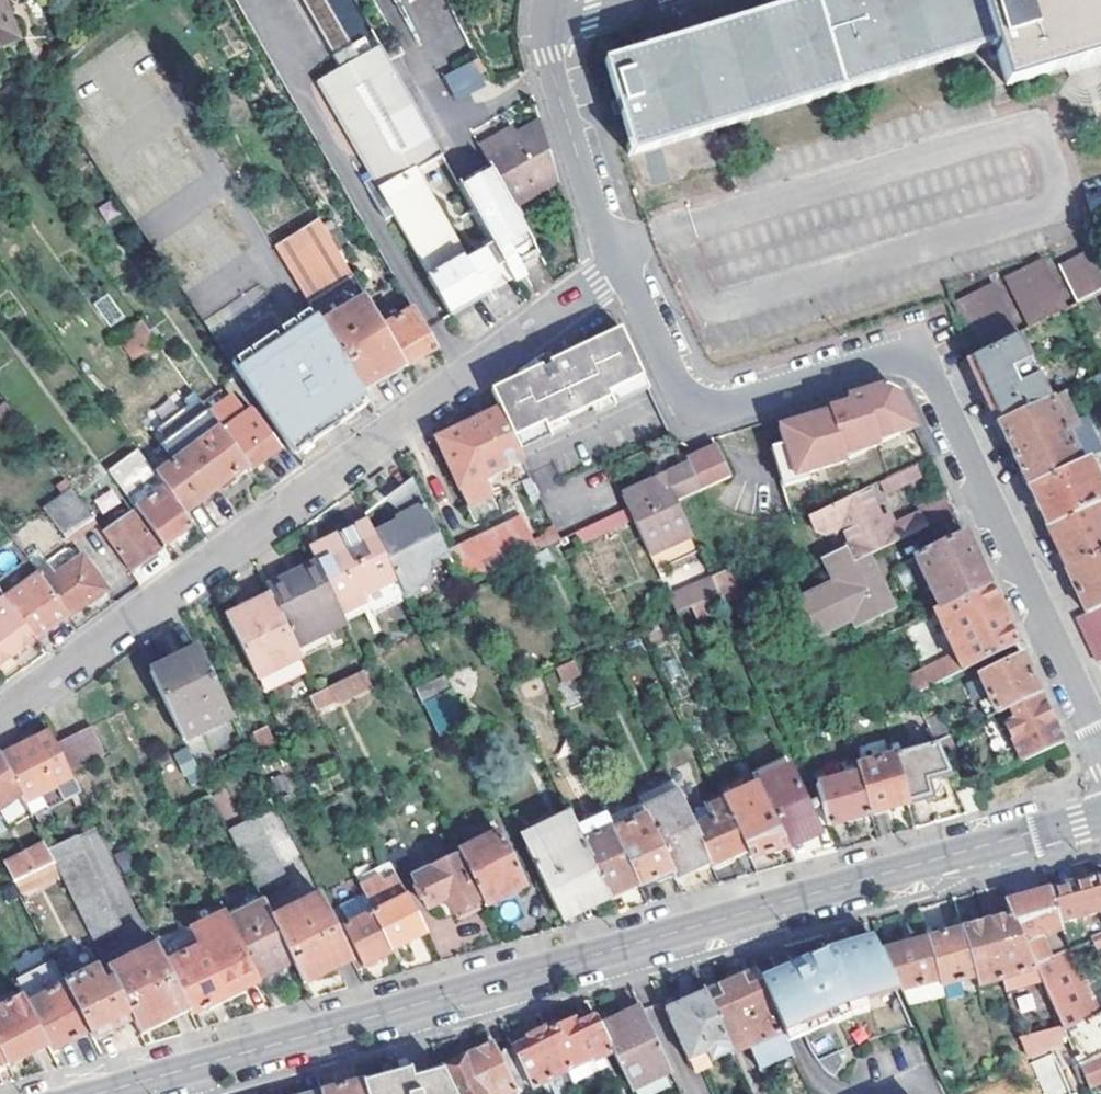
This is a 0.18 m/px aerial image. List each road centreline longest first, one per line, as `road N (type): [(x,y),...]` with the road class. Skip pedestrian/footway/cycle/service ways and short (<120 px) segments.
road 1 (residential): [(91,1093),(1100,817)]
road 2 (residential): [(1100,745),(922,369),(886,358),(701,411),(672,384),(622,265)]
road 3 (residential): [(0,714),(622,265)]
road 4 (residential): [(622,265),(552,72),(550,0)]

